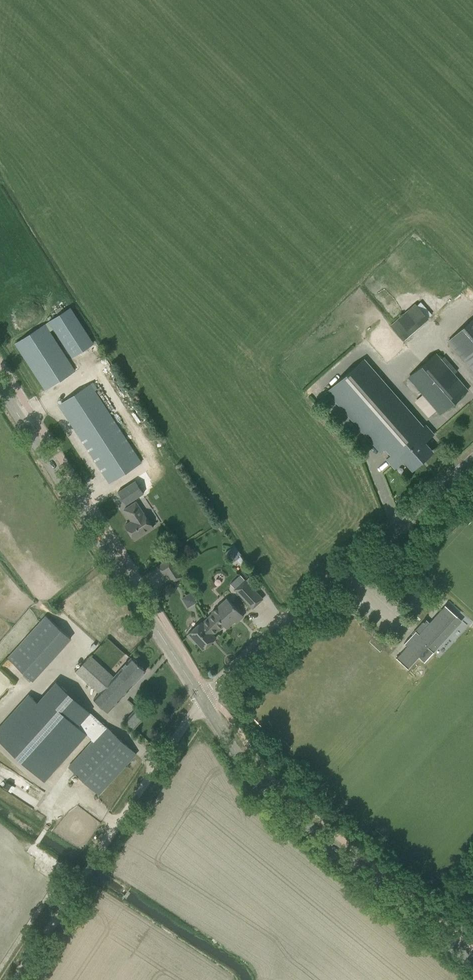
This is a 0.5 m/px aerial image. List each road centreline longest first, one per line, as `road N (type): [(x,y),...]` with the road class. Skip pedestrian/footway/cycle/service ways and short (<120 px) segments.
road 1 (tertiary): [(472,964),(288,813),(202,700)]
road 2 (tertiary): [(202,700),(0,385)]
road 3 (tertiary): [(202,700),(472,460)]
road 4 (unclassified): [(84,876),(202,700)]
road 5 (track): [(14,979),(84,876)]

